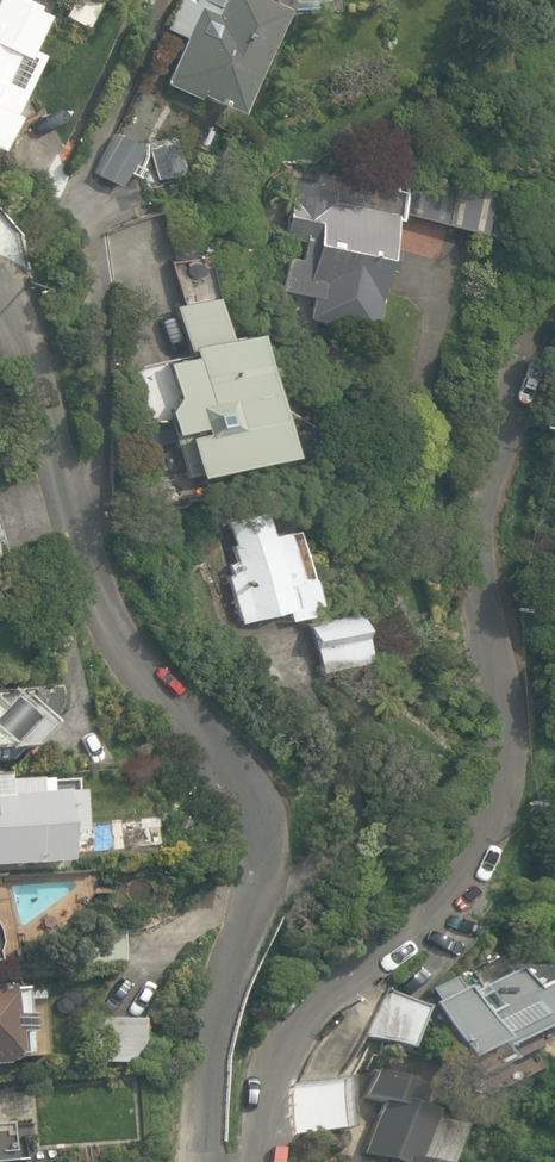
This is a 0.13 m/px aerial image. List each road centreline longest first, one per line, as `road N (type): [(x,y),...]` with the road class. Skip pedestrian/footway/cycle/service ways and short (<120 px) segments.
road 1 (residential): [(209,1161),(212,1052),(229,988),(271,899),(272,829),(242,773),(76,541),(15,318),(0,295)]
road 2 (residential): [(497,397),(485,575),(497,666),(498,813),(469,870),(423,921),(324,994),(289,1041),(256,1161)]

